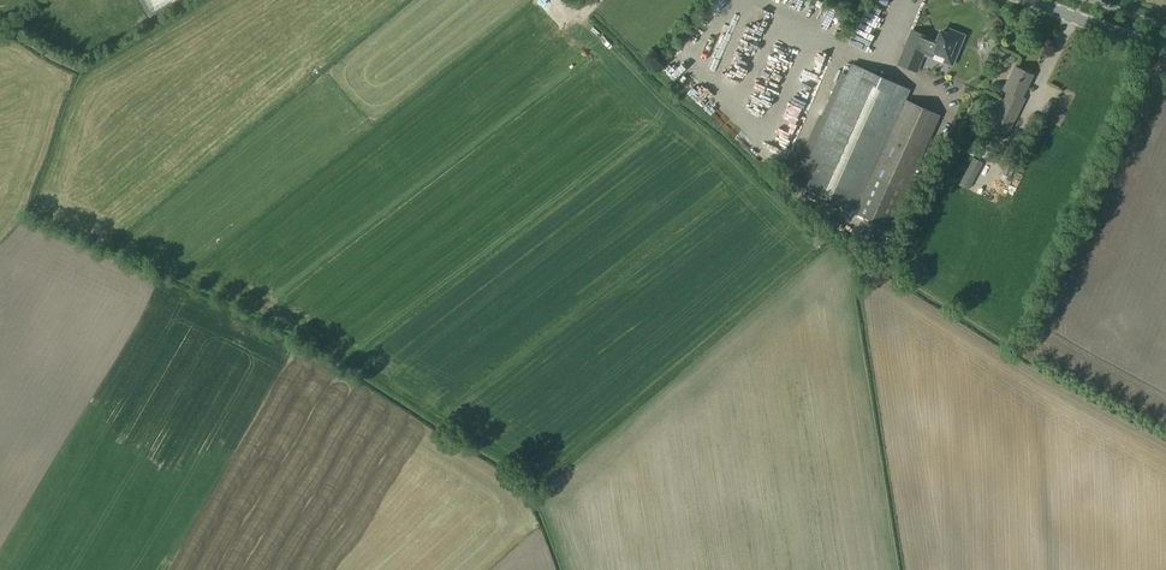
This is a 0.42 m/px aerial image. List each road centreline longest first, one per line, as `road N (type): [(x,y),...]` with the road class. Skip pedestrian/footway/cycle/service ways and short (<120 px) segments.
road 1 (secondary): [(1165,51),(1029,0)]

